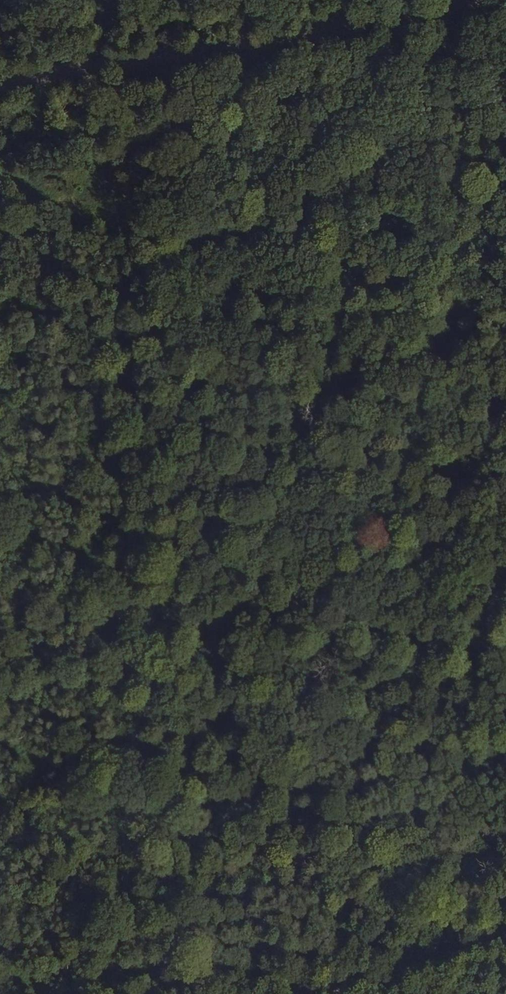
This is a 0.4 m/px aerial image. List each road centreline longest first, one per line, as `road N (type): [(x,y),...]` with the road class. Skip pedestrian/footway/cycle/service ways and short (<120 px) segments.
road 1 (track): [(115,993),(129,106),(114,59)]
road 2 (primary): [(0,77),(483,0)]
road 3 (track): [(297,993),(505,923)]

